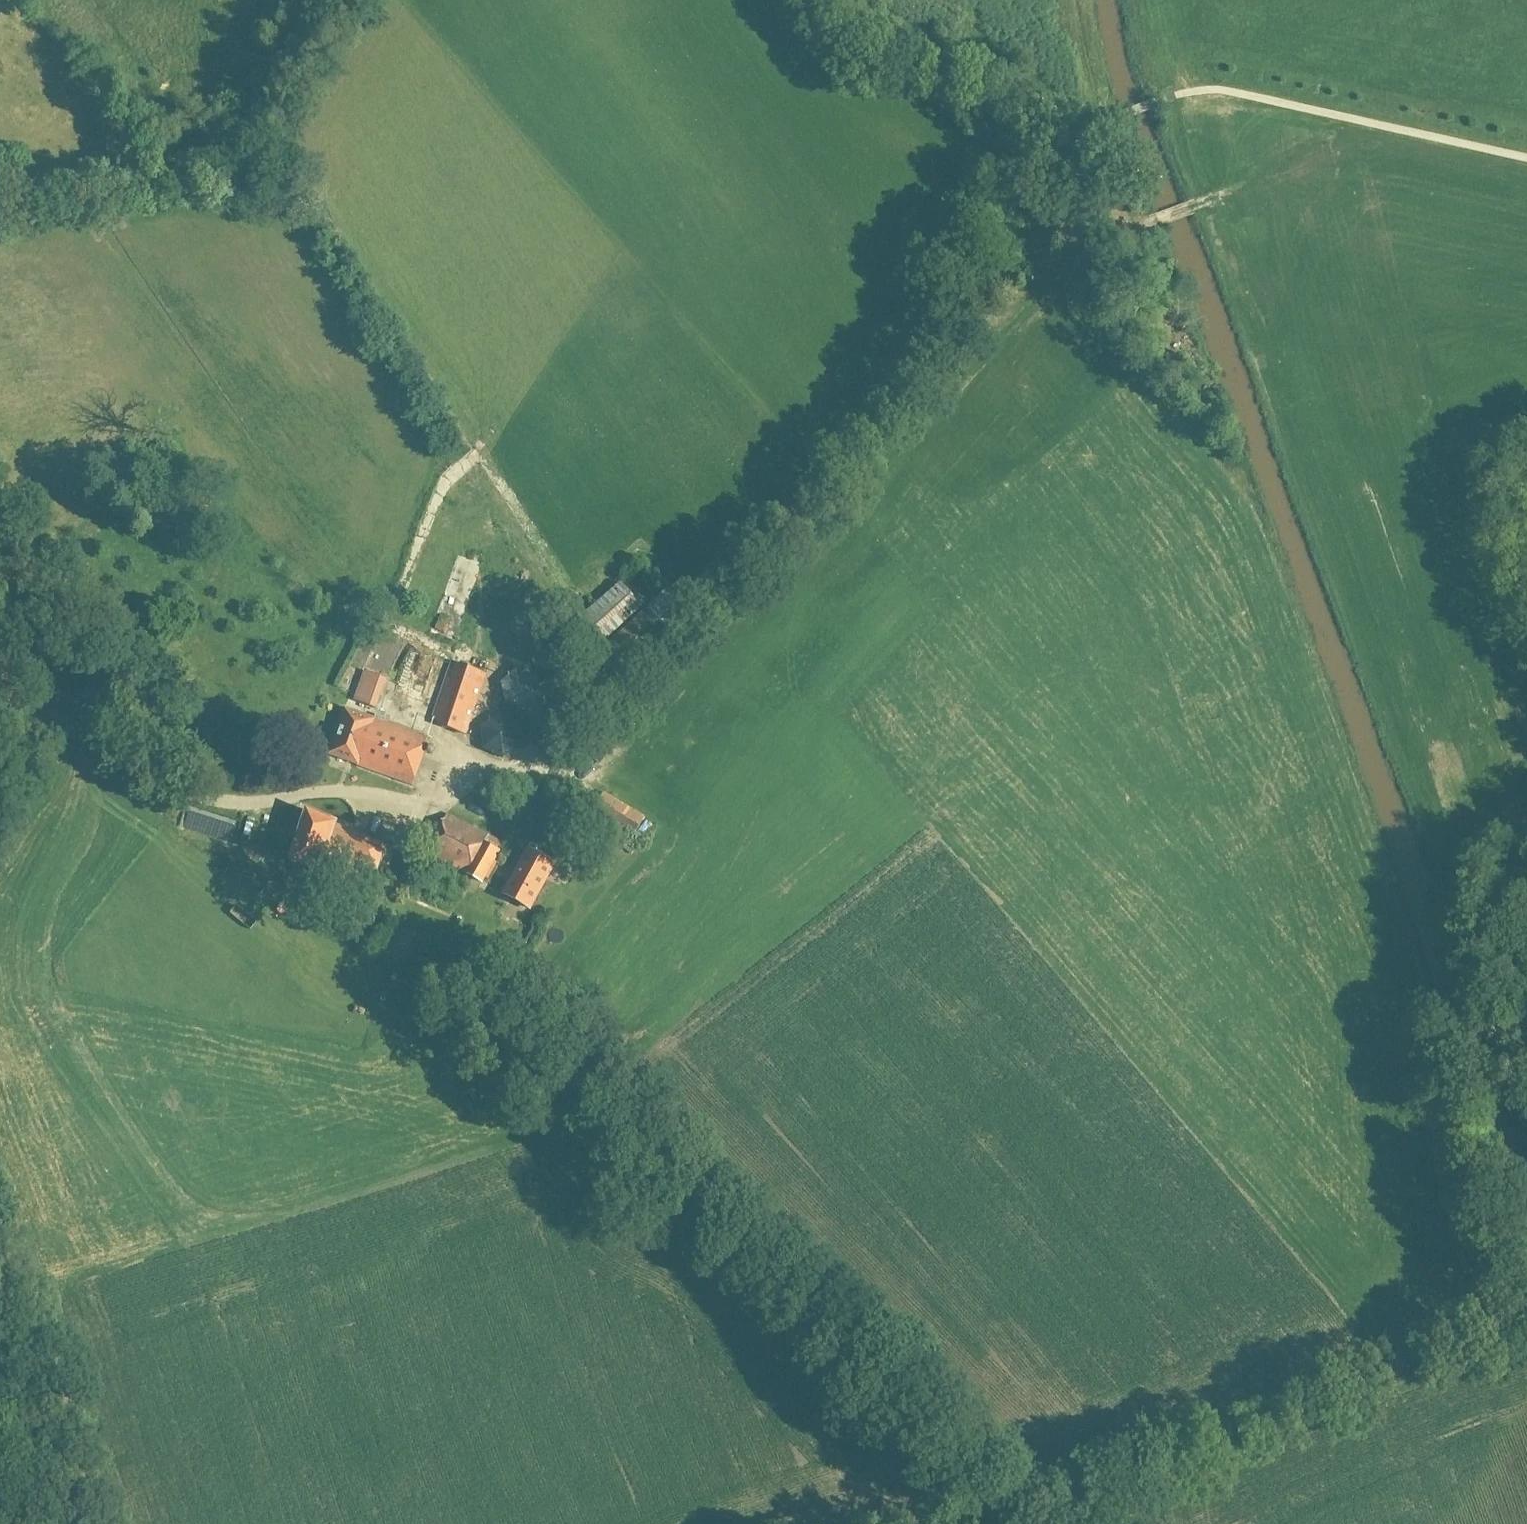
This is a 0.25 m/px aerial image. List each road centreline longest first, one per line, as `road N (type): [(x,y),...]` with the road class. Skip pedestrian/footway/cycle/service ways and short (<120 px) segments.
road 1 (track): [(1086,0),(1111,119)]

